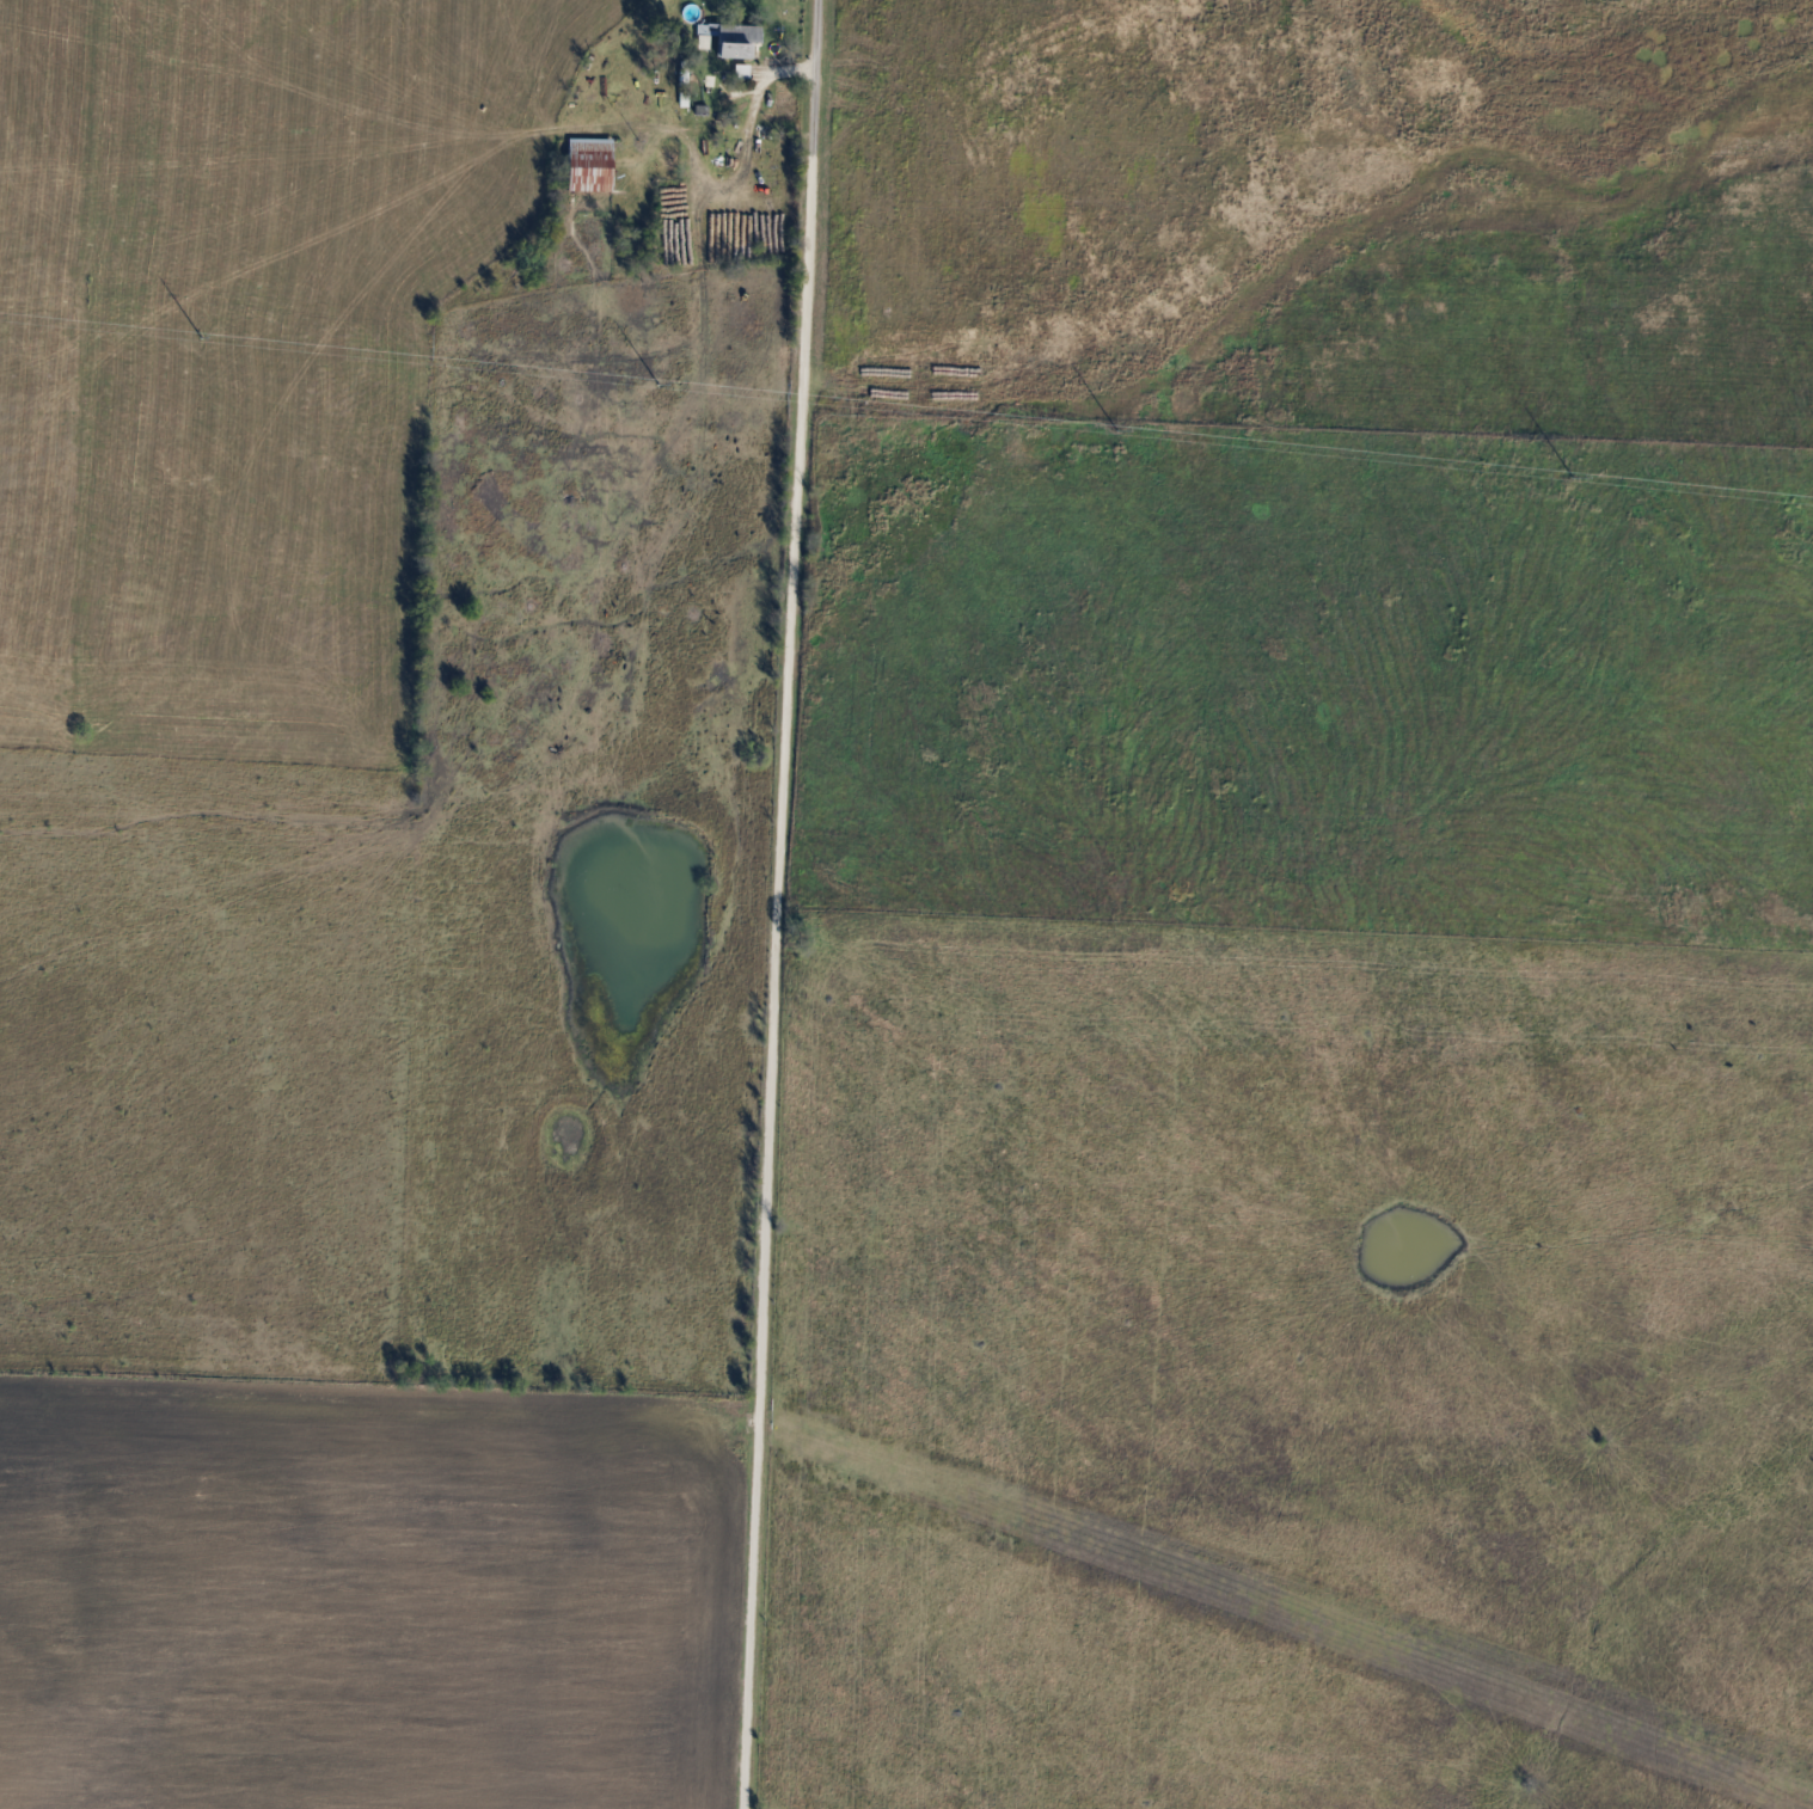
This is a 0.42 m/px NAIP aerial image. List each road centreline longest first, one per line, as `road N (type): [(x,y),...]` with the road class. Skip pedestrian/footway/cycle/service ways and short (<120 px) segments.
road 1 (track): [(741,1808),(814,0)]

